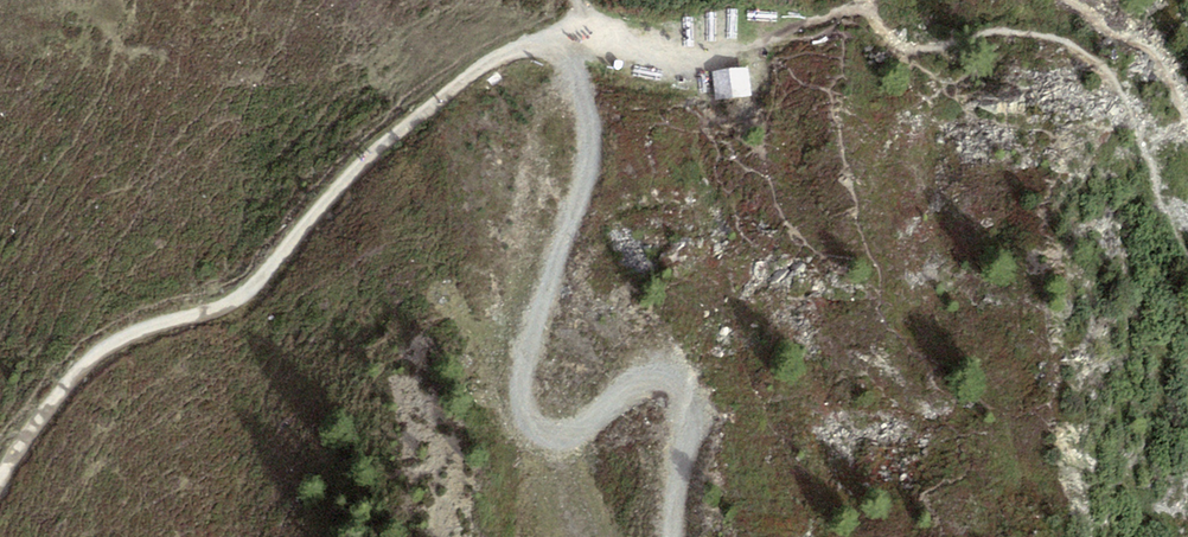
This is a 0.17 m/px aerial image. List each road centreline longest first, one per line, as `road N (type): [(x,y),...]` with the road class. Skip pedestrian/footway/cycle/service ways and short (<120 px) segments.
road 1 (track): [(576,38),(482,65),(351,173),(238,298),(119,340),(80,366),(0,478)]
road 2 (track): [(672,536),(674,486),(687,446),(678,393),(644,384),(566,436),(549,438),(534,427),(524,403),(523,368),(587,172),(576,38)]
road 3 (track): [(576,38),(708,58),(811,22)]

